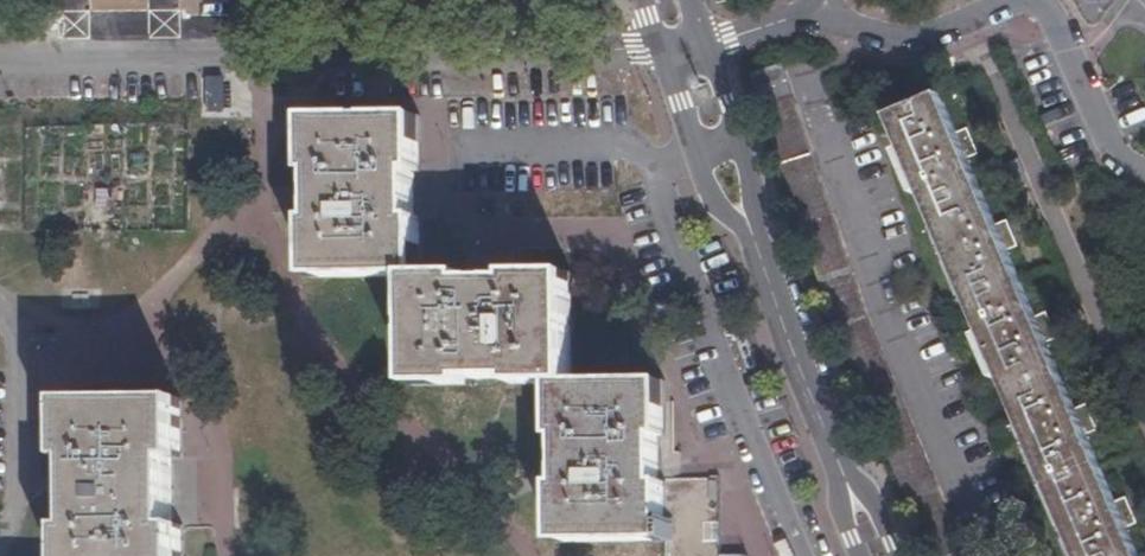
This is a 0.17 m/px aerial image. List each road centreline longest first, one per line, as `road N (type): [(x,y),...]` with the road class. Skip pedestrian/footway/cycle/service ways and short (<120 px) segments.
road 1 (residential): [(0,56),(685,47)]
road 2 (residential): [(882,555),(685,47)]
road 3 (residential): [(817,14),(871,40),(908,44),(1012,4),(1045,9),(1110,152),(1144,175)]
road 4 (residential): [(685,47),(729,43),(817,14)]

